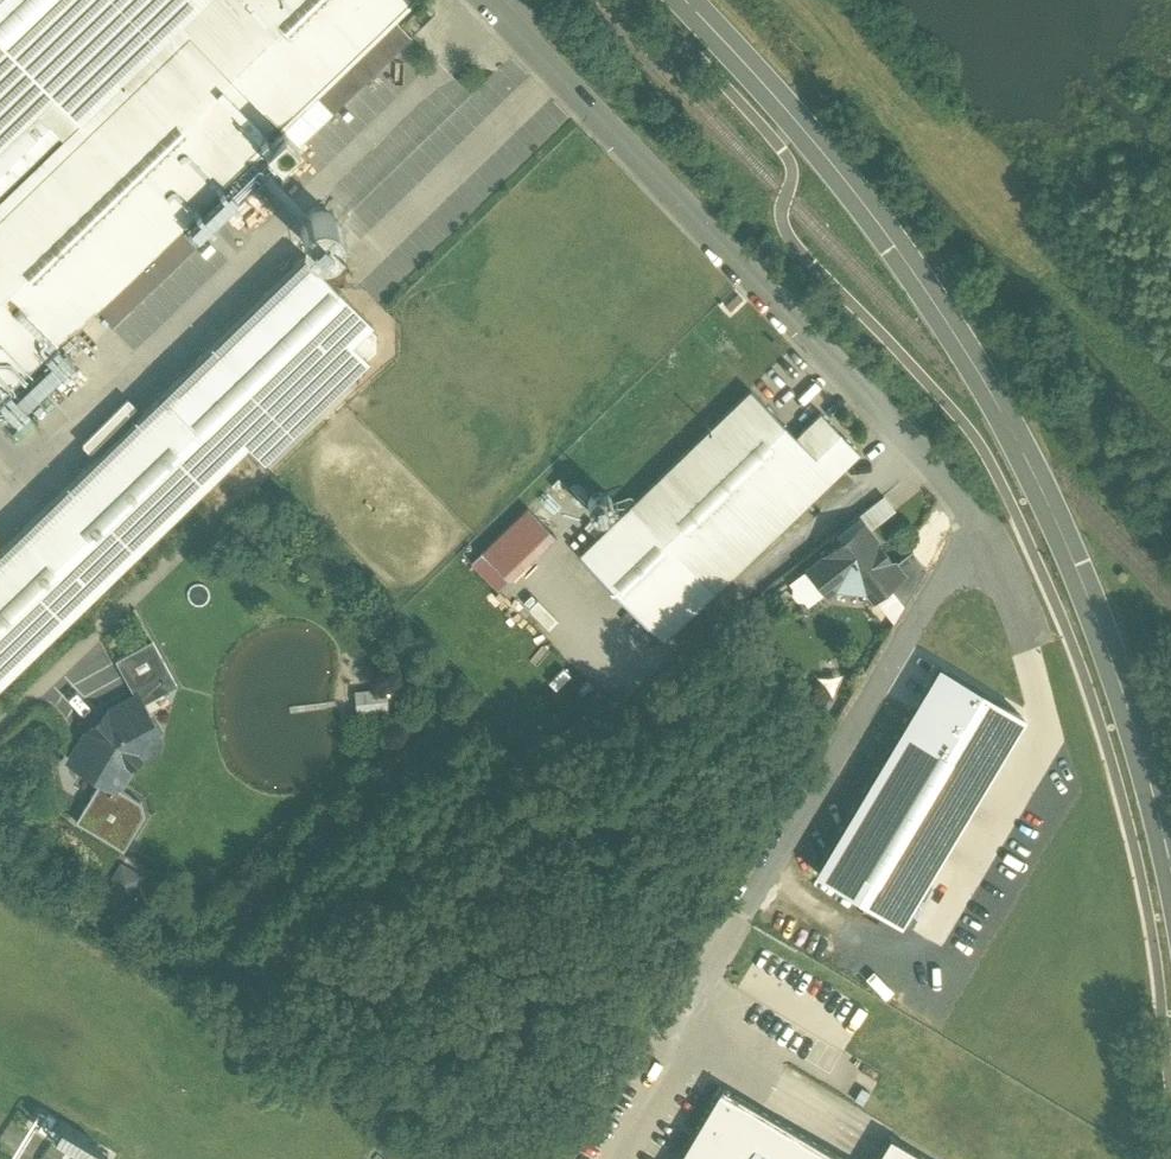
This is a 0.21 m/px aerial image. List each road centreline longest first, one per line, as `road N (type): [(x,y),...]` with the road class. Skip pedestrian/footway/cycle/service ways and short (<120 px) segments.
road 1 (residential): [(499,0),(933,449),(971,515),(685,1026)]
road 2 (secondary): [(687,0),(882,223),(1014,437),(1099,623),(1170,868)]

